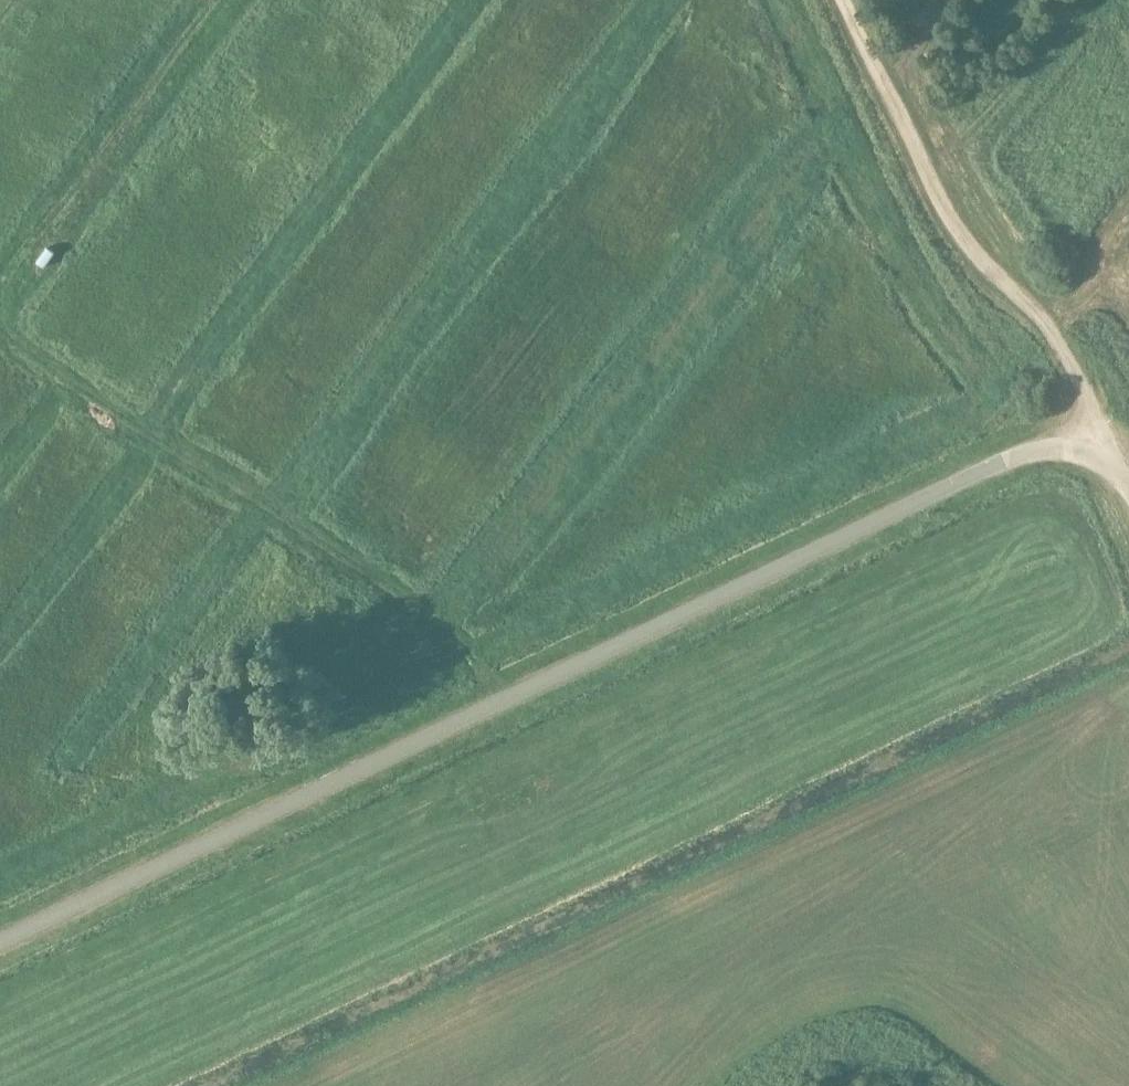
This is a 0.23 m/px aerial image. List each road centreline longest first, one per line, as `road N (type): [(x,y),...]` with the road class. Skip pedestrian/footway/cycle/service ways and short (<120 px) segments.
road 1 (tertiary): [(1128,492),(1109,467),(1073,449),(1021,454),(0,942)]
road 2 (track): [(843,0),(956,227),(1056,339),(1121,478)]

